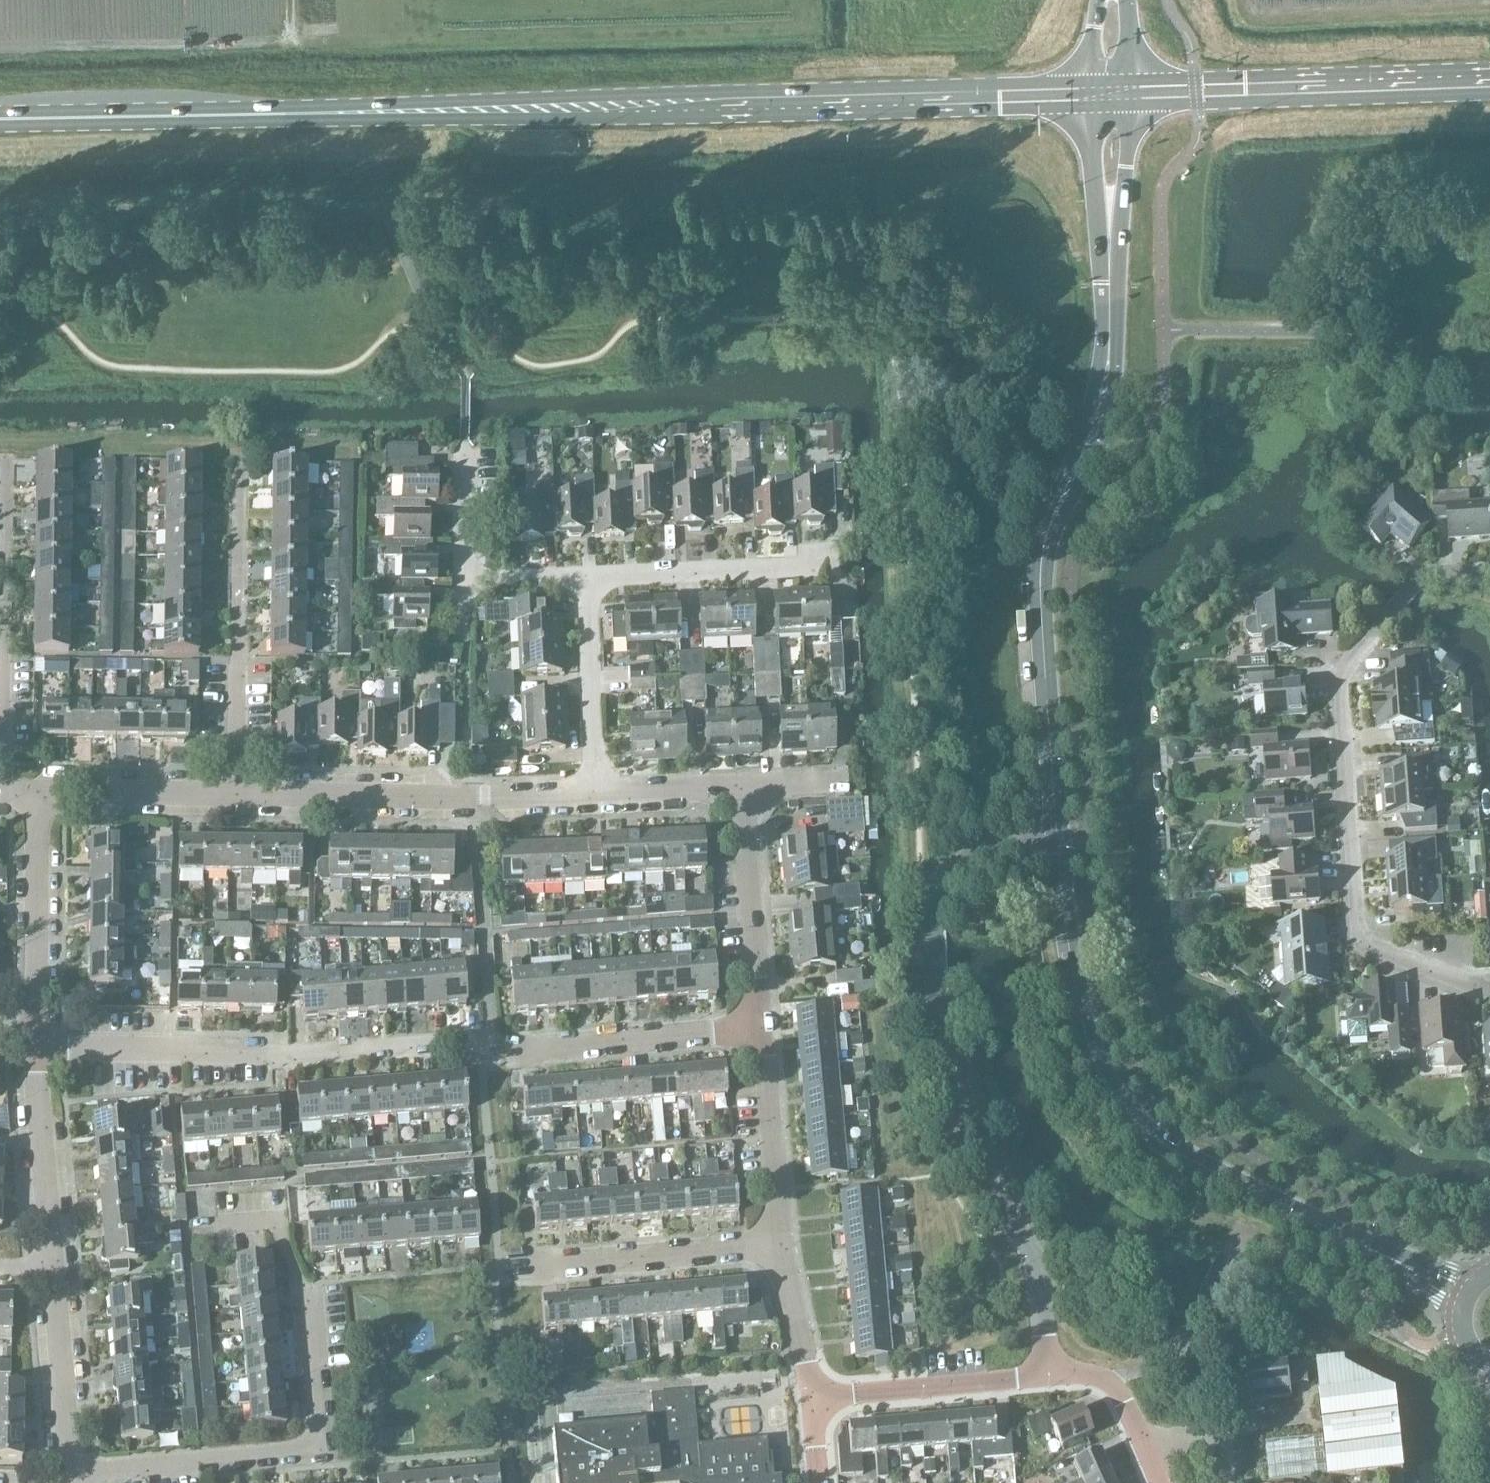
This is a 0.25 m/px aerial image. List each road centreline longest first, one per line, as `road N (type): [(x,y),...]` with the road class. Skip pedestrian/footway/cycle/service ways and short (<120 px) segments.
road 1 (secondary): [(1113,93),(0,119)]
road 2 (tertiary): [(1061,843),(1041,573),(1100,414),(1113,93)]
road 3 (tertiary): [(1468,1294),(1158,1139),(1123,1107),(1085,1025),(1061,843)]
road 4 (residential): [(1489,987),(1361,937),(1343,678),(1348,660),(1427,575),(1489,569)]
road 5 (residential): [(1052,1376),(1028,1242),(978,1165),(952,1105),(933,996),(938,891),(958,870),(1008,852)]
road 6 (residential): [(69,1474),(314,1443),(321,1432),(303,1286),(274,1222),(218,1224)]
road 7 (residential): [(34,1044),(271,1057),(493,1037)]
road 8 (secondary): [(1113,93),(1489,81)]
road 9 (residential): [(236,792),(591,791)]
road 10 (residential): [(34,1044),(37,790)]
road 11 (residential): [(584,577),(831,563)]
road 12 (residential): [(760,1025),(744,784)]
road 13 (residential): [(814,1399),(1052,1376)]
road 14 (residential): [(542,1266),(778,1245)]
road 15 (residential): [(529,1046),(760,1025)]
road 16 (residential): [(584,577),(482,579),(468,568),(467,461)]
road 17 (residential): [(53,1264),(34,1044)]
road 18 (residential): [(778,1245),(760,1025)]
road 19 (residential): [(591,791),(584,577)]
road 20 (residential): [(69,1474),(53,1264)]
road 21 (residential): [(37,790),(236,792)]
road 22 (residential): [(1160,1482),(1115,1393),(1081,1376),(1052,1376)]
road 23 (residential): [(814,1399),(778,1245)]
road 24 (residential): [(591,791),(744,784)]
road 25 (residential): [(1,789),(1,657)]
road 26 (residential): [(236,792),(237,663)]

